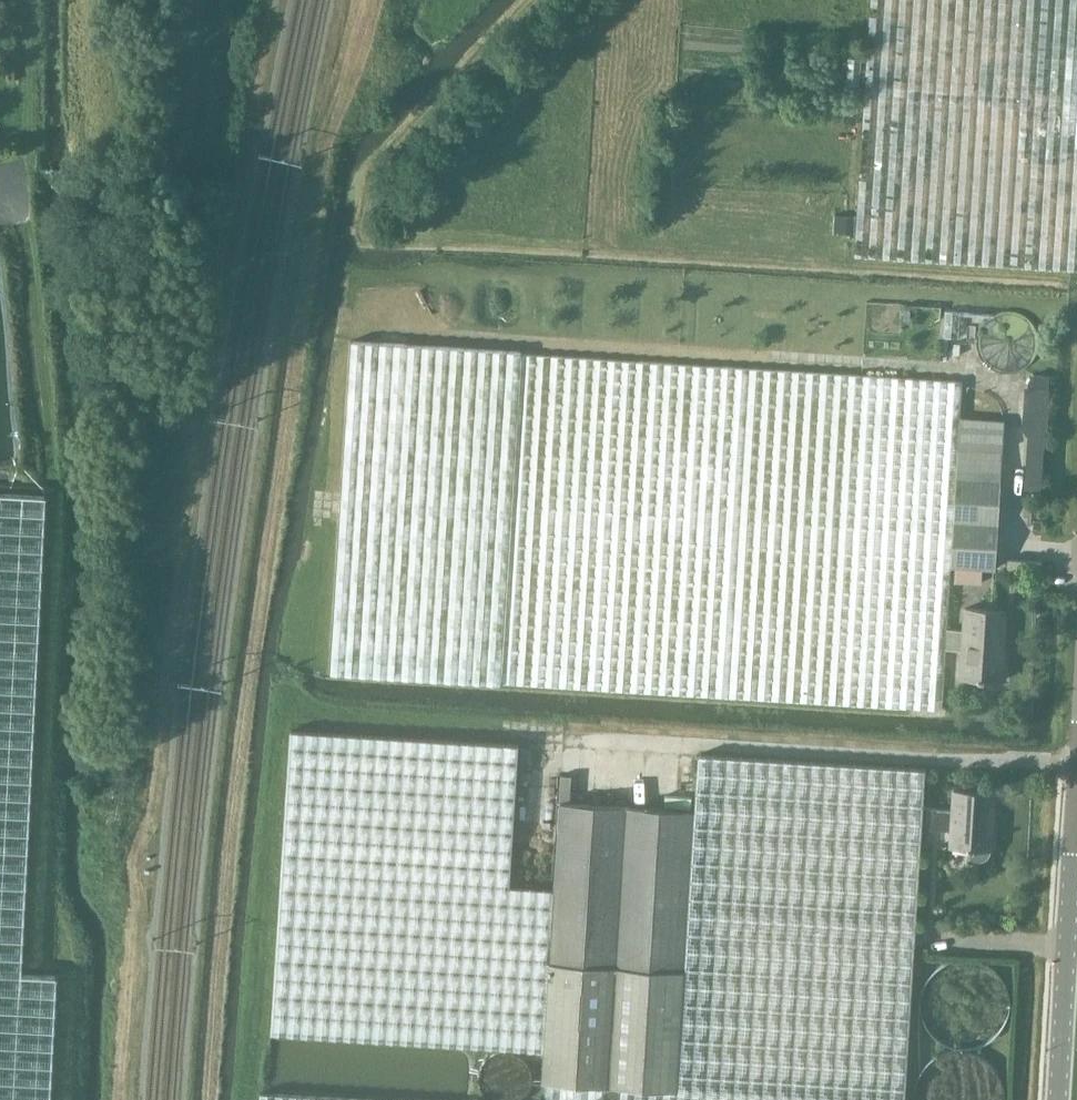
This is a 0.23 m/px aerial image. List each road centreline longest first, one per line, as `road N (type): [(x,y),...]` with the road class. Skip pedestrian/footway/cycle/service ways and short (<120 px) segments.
road 1 (unclassified): [(1060,1099),(1076,792)]

